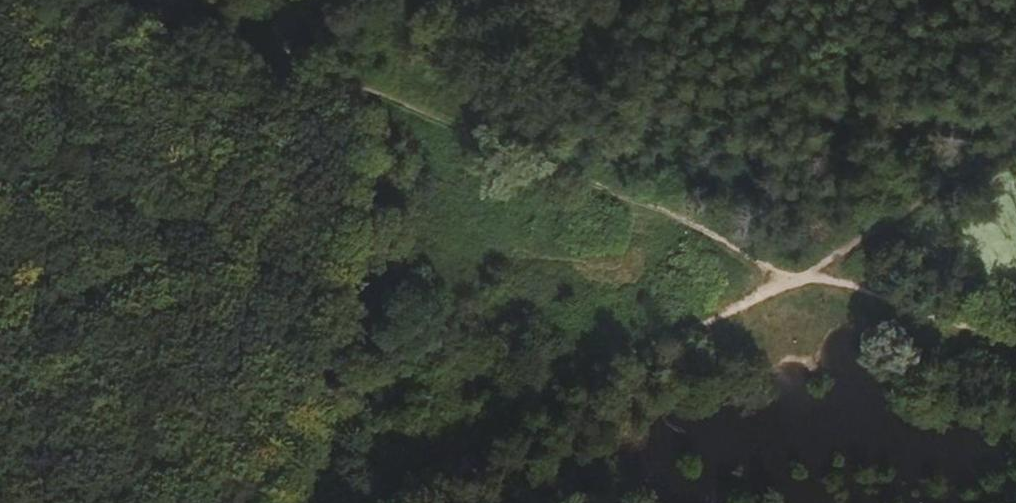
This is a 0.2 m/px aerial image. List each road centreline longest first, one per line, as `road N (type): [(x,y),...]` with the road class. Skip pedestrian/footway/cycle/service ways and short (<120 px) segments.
road 1 (track): [(143,0),(797,274),(1015,352)]
road 2 (track): [(1015,146),(413,502)]

